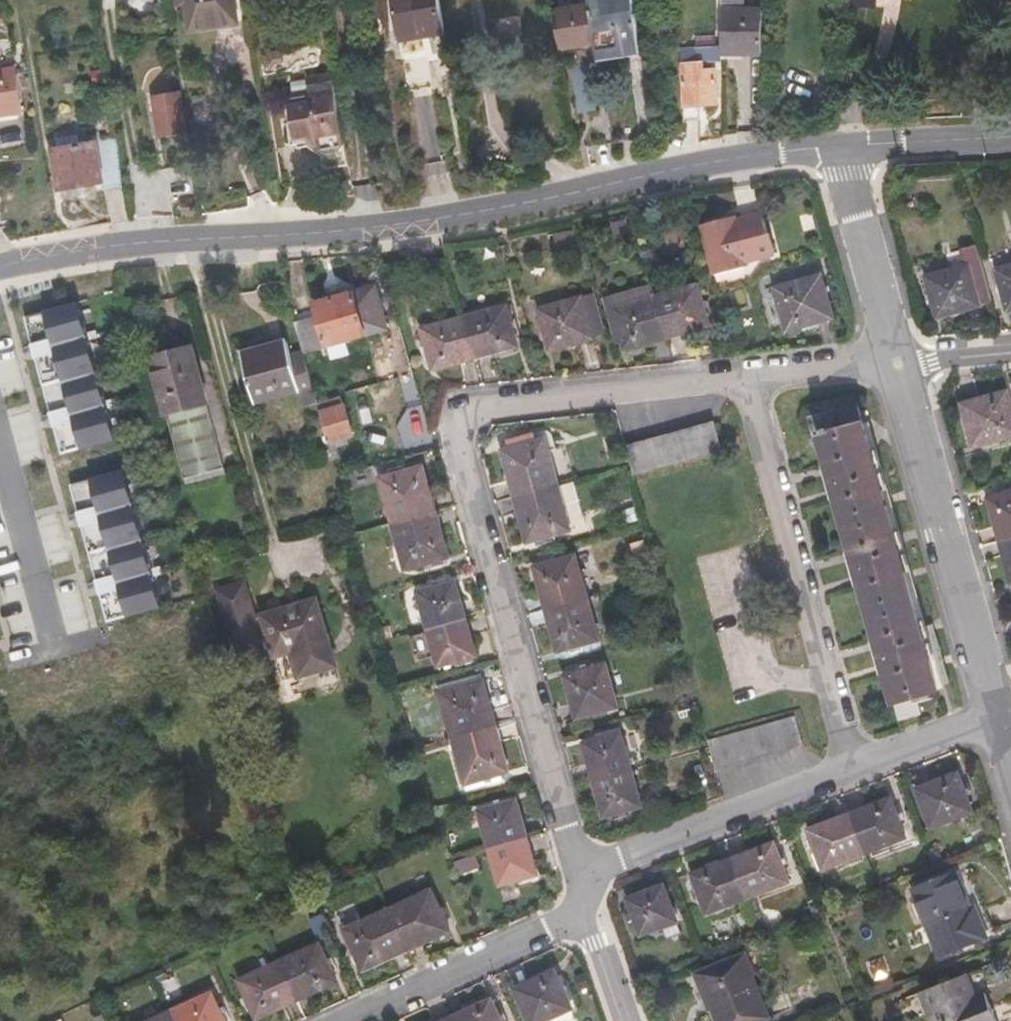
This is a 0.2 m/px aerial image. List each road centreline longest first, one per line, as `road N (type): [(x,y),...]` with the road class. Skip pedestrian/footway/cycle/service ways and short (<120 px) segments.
road 1 (secondary): [(0,269),(118,245),(435,221),(715,160),(846,145)]
road 2 (residential): [(458,424),(457,450),(579,876)]
road 3 (residential): [(856,768),(749,377)]
road 4 (residential): [(999,712),(898,364)]
road 5 (residential): [(749,377),(470,410),(458,424)]
road 6 (residential): [(856,768),(579,876)]
road 7 (residential): [(583,917),(356,1020)]
road 8 (track): [(328,0),(352,102),(361,230)]
road 9 (residential): [(898,364),(846,145)]
road 10 (residential): [(0,447),(55,648)]
road 11 (secondary): [(846,145),(1010,137)]
road 12 (residential): [(999,712),(856,768)]
road 13 (residential): [(898,364),(749,377)]

